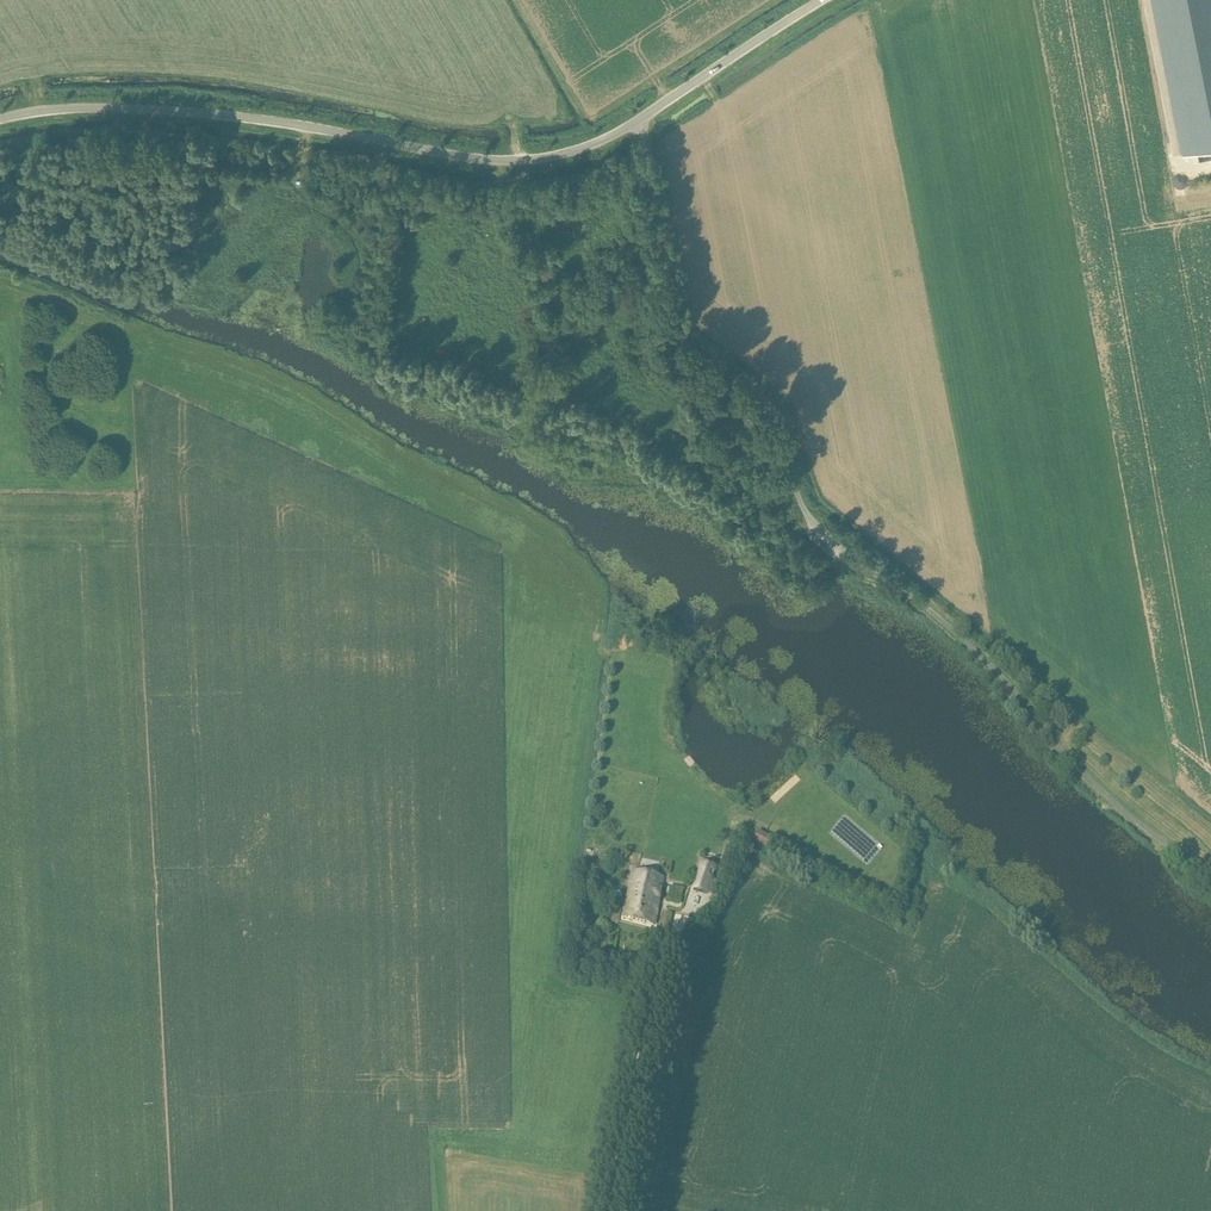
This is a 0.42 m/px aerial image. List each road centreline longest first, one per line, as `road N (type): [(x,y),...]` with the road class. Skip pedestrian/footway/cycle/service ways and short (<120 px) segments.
road 1 (unclassified): [(0,121),(73,110),(245,121),(485,163),(536,163),(641,124)]
road 2 (unclassified): [(851,558),(805,510),(771,406),(683,327),(641,124)]
road 3 (unclassified): [(641,124),(827,0)]

